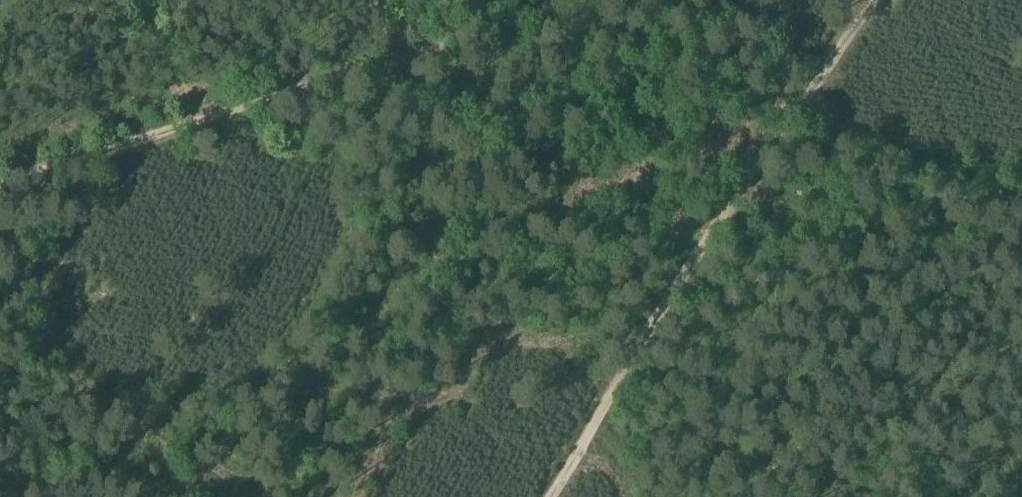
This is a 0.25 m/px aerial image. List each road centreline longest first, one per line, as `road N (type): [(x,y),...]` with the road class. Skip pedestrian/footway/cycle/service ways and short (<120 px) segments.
road 1 (track): [(0,185),(600,0)]
road 2 (track): [(549,496),(655,315),(879,0)]

